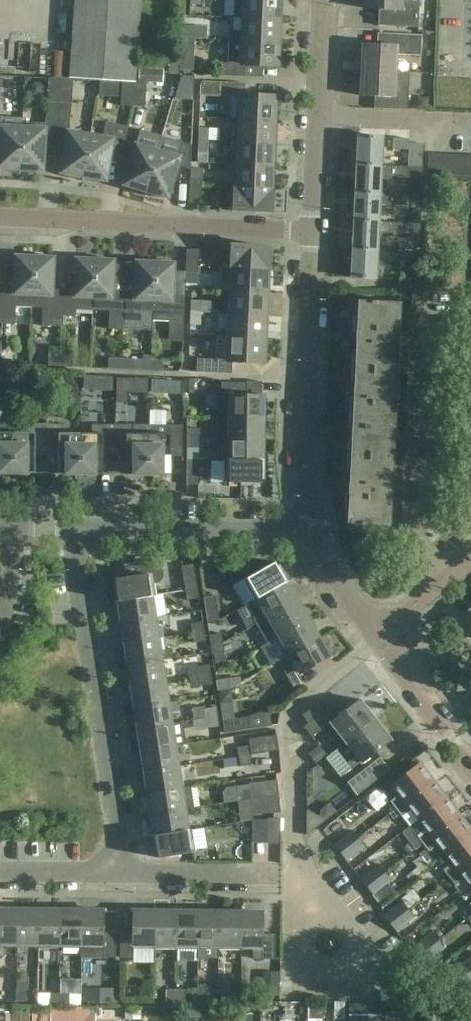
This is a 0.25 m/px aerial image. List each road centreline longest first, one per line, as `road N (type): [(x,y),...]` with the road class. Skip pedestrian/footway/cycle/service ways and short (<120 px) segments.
road 1 (residential): [(118,874),(70,528)]
road 2 (residential): [(0,217),(309,231)]
road 3 (unclassified): [(311,527),(298,412),(309,231)]
road 4 (residential): [(376,634),(296,697),(286,725),(296,877)]
road 5 (residential): [(296,877),(354,929),(361,949),(351,967),(307,970),(297,958),(296,896)]
road 6 (residential): [(311,527),(70,528)]
road 7 (residential): [(441,575),(410,528),(414,384)]
road 8 (unclassified): [(470,761),(376,634)]
road 9 (residential): [(470,122),(318,119)]
road 10 (residential): [(269,876),(118,874)]
road 11 (unclassified): [(376,634),(311,527)]

